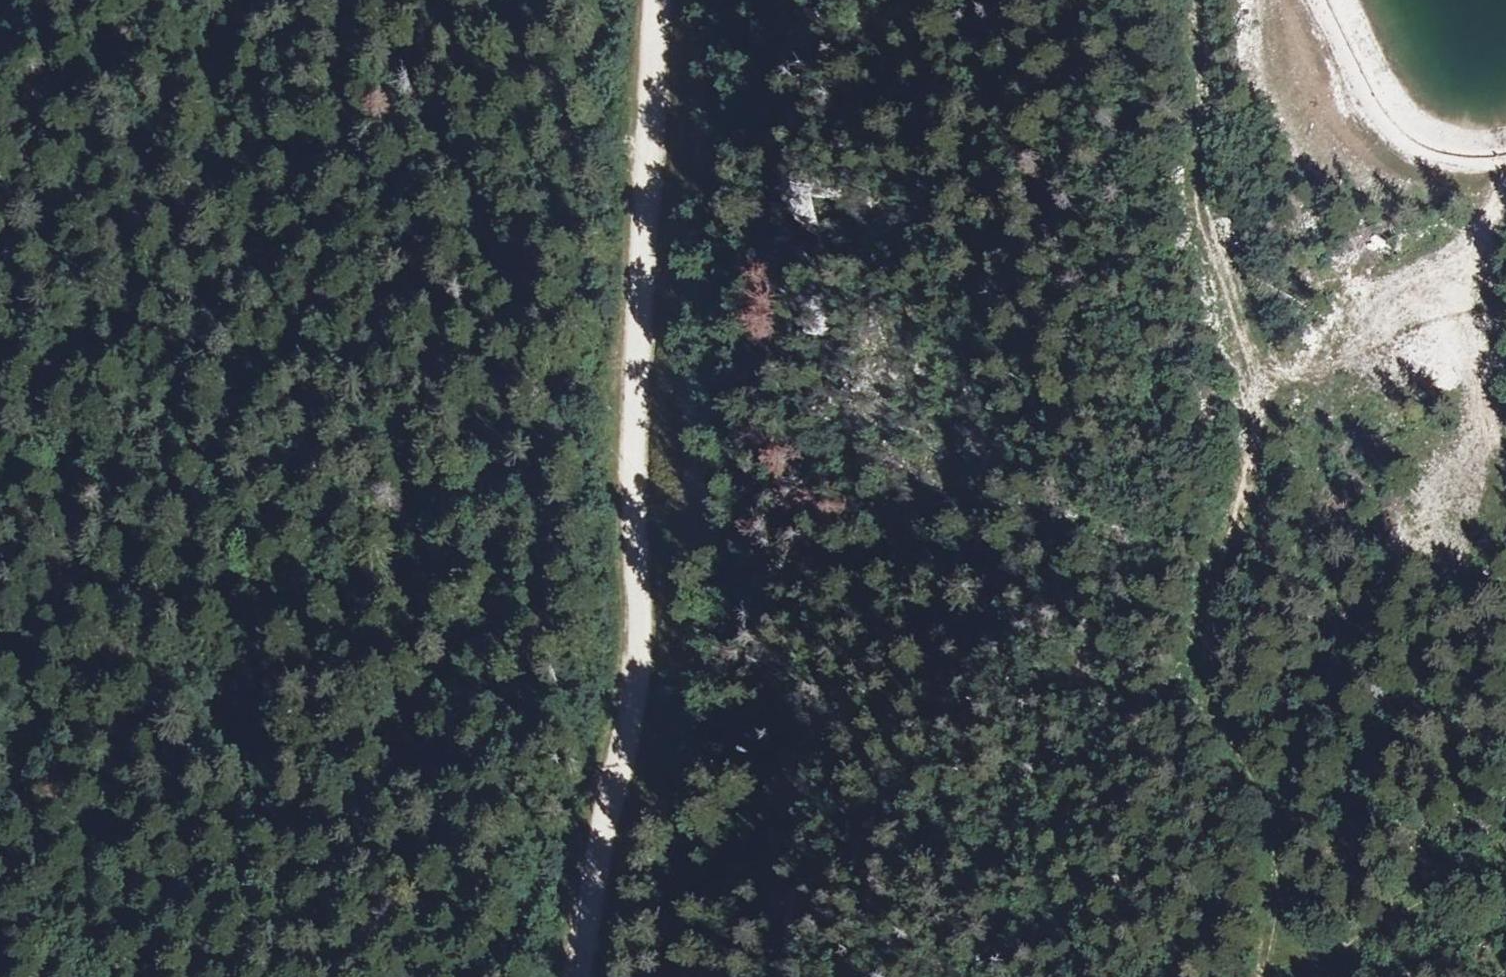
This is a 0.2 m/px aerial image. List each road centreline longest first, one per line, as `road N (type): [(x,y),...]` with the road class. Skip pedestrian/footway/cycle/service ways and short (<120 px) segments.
road 1 (track): [(644,0),(622,497),(623,646),(563,976)]
road 2 (track): [(1505,181),(1460,244),(1505,477)]
road 3 (track): [(1505,812),(1441,878),(1279,976)]
road 4 (track): [(1505,163),(1421,156),(1387,137),(1365,112),(1314,0)]
road 5 (track): [(1279,371),(1460,244)]

